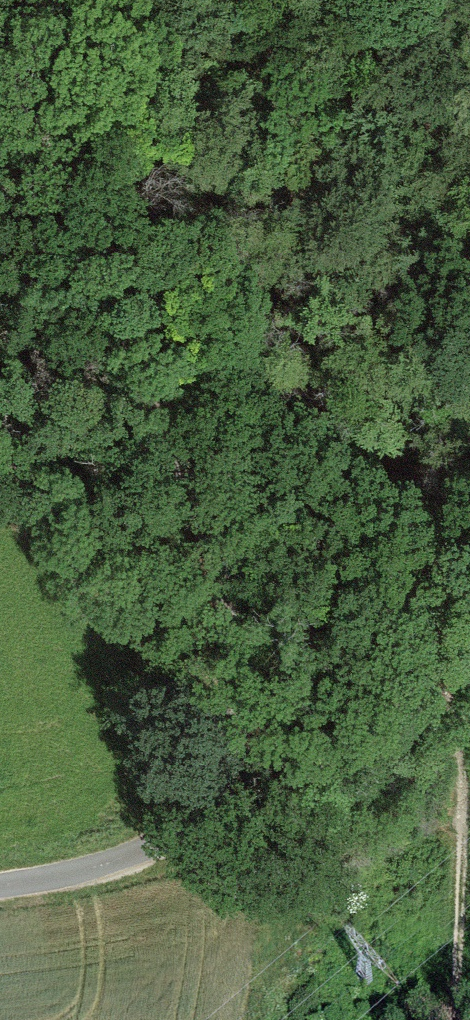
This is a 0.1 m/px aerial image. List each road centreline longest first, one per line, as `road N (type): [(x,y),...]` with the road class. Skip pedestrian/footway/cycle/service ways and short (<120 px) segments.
road 1 (unclassified): [(0,887),(136,855),(181,831),(214,795),(231,757),(237,695),(214,545),(78,215),(0,49)]
road 2 (track): [(469,805),(460,627),(427,471),(385,371),(287,69),(254,0)]
road 3 (track): [(456,1019),(469,851)]

